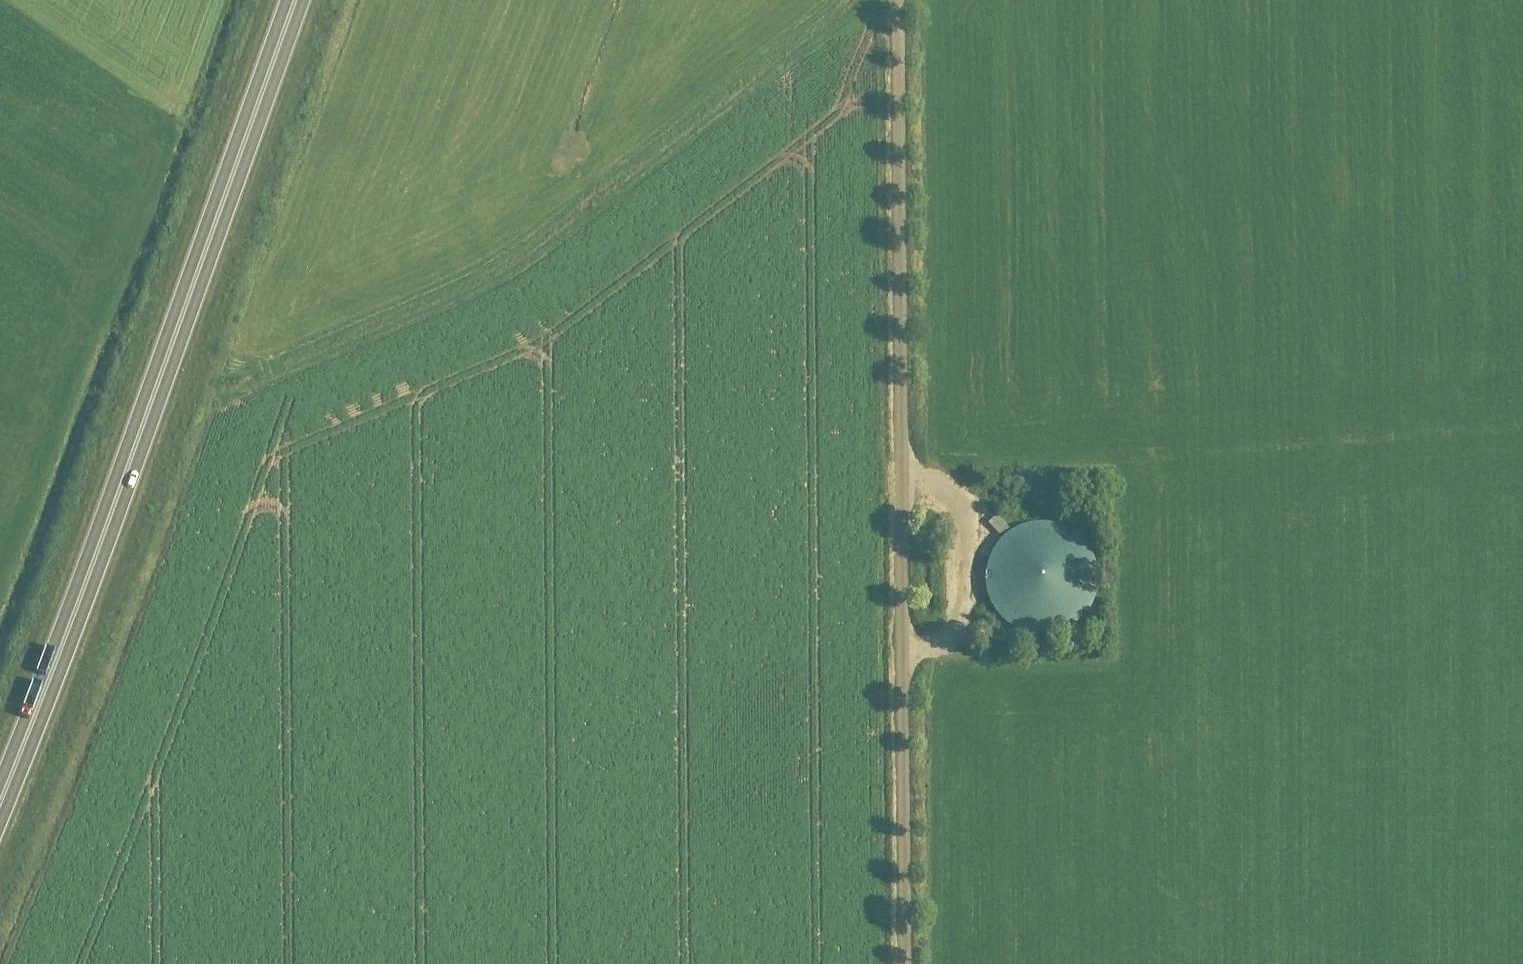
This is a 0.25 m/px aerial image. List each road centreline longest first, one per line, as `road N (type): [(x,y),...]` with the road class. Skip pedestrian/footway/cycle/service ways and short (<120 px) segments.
road 1 (unclassified): [(904,963),(898,0)]
road 2 (trunk): [(0,803),(294,0)]

